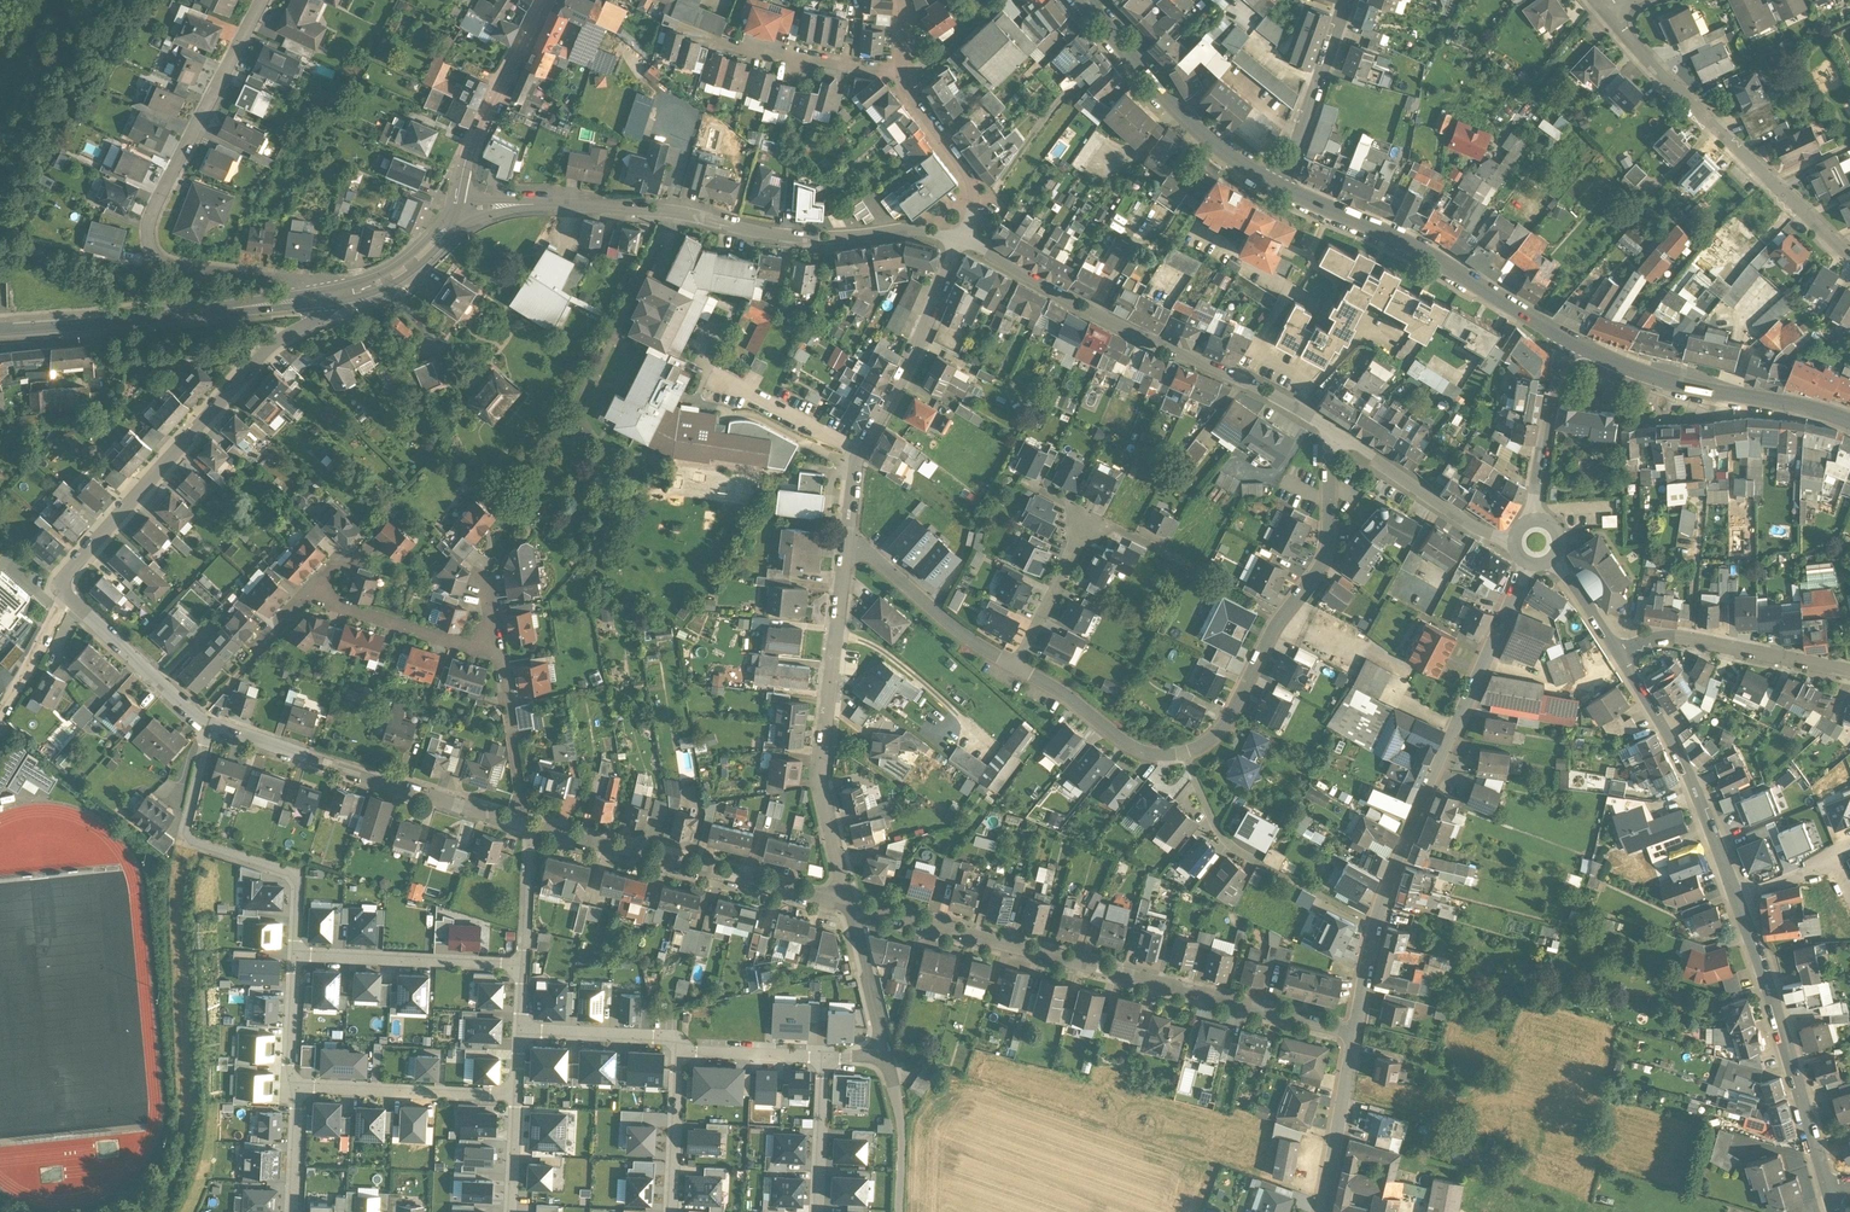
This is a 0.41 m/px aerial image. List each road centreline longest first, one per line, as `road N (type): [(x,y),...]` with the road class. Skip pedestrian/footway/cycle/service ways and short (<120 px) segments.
road 1 (residential): [(1015,667),(1130,748),(1182,754),(1203,745),(1220,732),(1282,615),(1319,570),(1337,436)]
road 2 (residential): [(1353,1030),(845,905)]
road 3 (residential): [(517,824),(209,726),(64,595)]
road 4 (residential): [(456,209),(653,211),(790,237),(917,231),(958,243)]
road 5 (residential): [(1524,563),(1390,881),(1353,1030)]
road 6 (residential): [(312,301),(307,284),(167,264),(146,241),(167,183),(263,0)]
road 7 (residential): [(958,243),(1296,407),(1337,436)]
road 8 (residential): [(64,595),(65,577),(215,409),(265,356),(332,316),(339,298)]
road 9 (residential): [(845,905),(820,787),(847,547)]
road 10 (residential): [(1849,258),(1603,9)]
road 11 (tertiary): [(1276,187),(1411,246),(1569,342)]
road 12 (residential): [(847,547),(859,450),(915,351),(958,243)]
road 13 (residential): [(845,905),(533,829)]
road 14 (residential): [(0,332),(312,301)]
road 15 (residential): [(1736,900),(1825,1183)]
road 16 (tertiary): [(1569,342),(1660,380),(1849,423)]
road 17 (residential): [(1618,655),(1687,771),(1736,900)]
road 18 (tertiary): [(1085,0),(1195,129),(1276,187)]
road 19 (residential): [(1618,655),(1673,638),(1849,672)]
road 20 (residential): [(525,968),(293,954)]
road 21 (residential): [(456,209),(465,162),(547,0)]
road 22 (residential): [(517,1097),(297,1084)]
road 23 (residential): [(1337,436),(1495,543),(1513,546)]
road 24 (residential): [(847,547),(863,550),(1015,667)]
road 25 (residential): [(1276,187),(1347,0)]
road 26 (residential): [(903,74),(797,65),(708,38)]
road 27 (residential): [(309,596),(497,657)]
road 28 (residential): [(183,840),(298,878),(293,954)]
road 29 (residential): [(903,74),(910,100),(969,185),(973,210),(958,243)]
road 30 (residential): [(1353,1030),(1322,1211)]
road 31 (residential): [(1534,519),(1549,407),(1569,342)]
road 32 (residential): [(986,1161),(1120,1168),(1118,1211)]
road 33 (residential): [(497,657),(520,795),(517,824)]
road 34 (residential): [(1015,667),(1091,518)]
road 35 (residential): [(681,1051),(669,1039),(521,1030)]
road 36 (residential): [(886,1060),(845,905)]
road 37 (residential): [(681,1051),(672,1211)]
road 38 (residential): [(823,1059),(814,1211)]
road 39 (residential): [(339,298),(412,265),(456,209)]
road 40 (residential): [(823,1059),(681,1051)]
road 41 (residential): [(293,954),(286,1083),(297,1084)]
road 42 (residential): [(525,968),(533,829)]
road 43 (unclassified): [(0,709),(64,595)]
road 44 (residential): [(297,1084),(290,1211)]

